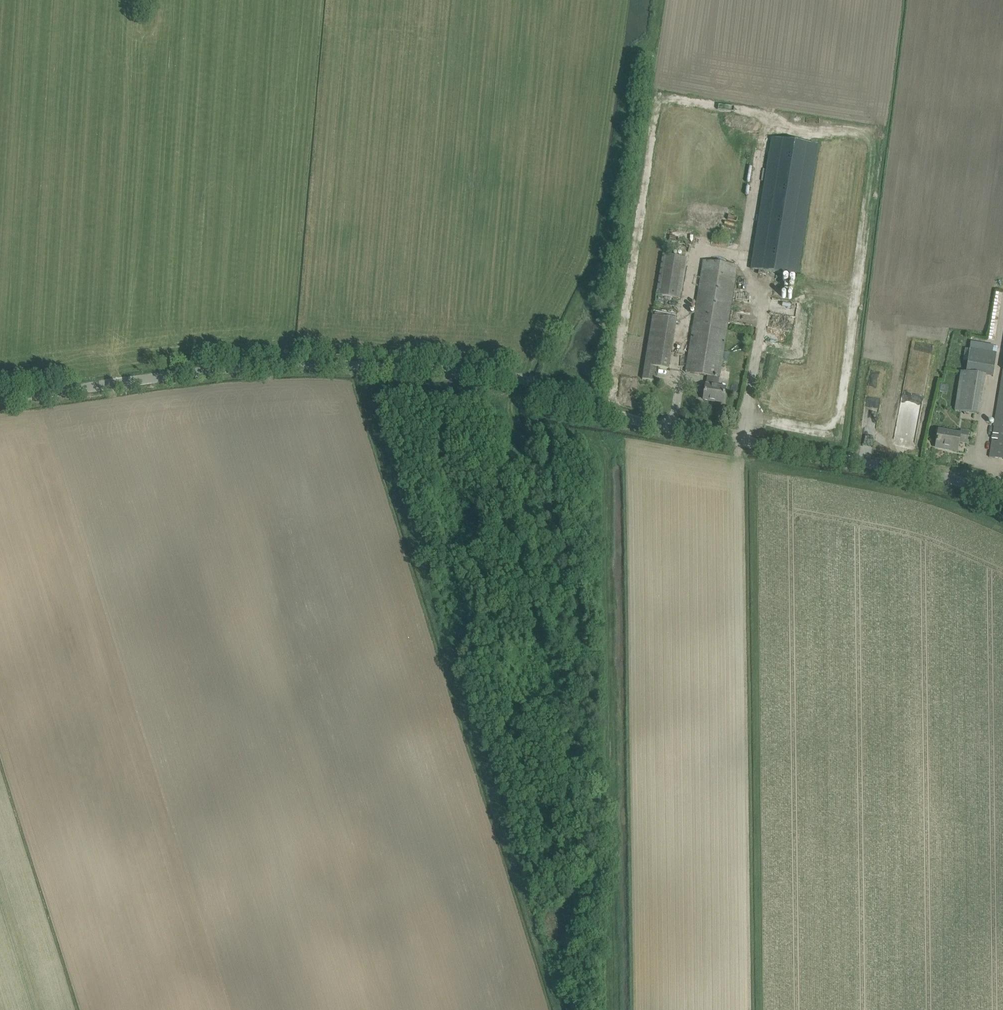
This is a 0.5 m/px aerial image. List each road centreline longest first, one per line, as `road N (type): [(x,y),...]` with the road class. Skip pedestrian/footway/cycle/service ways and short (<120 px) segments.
road 1 (unclassified): [(0,399),(249,364),(415,363),(511,375),(629,413),(1002,489)]

